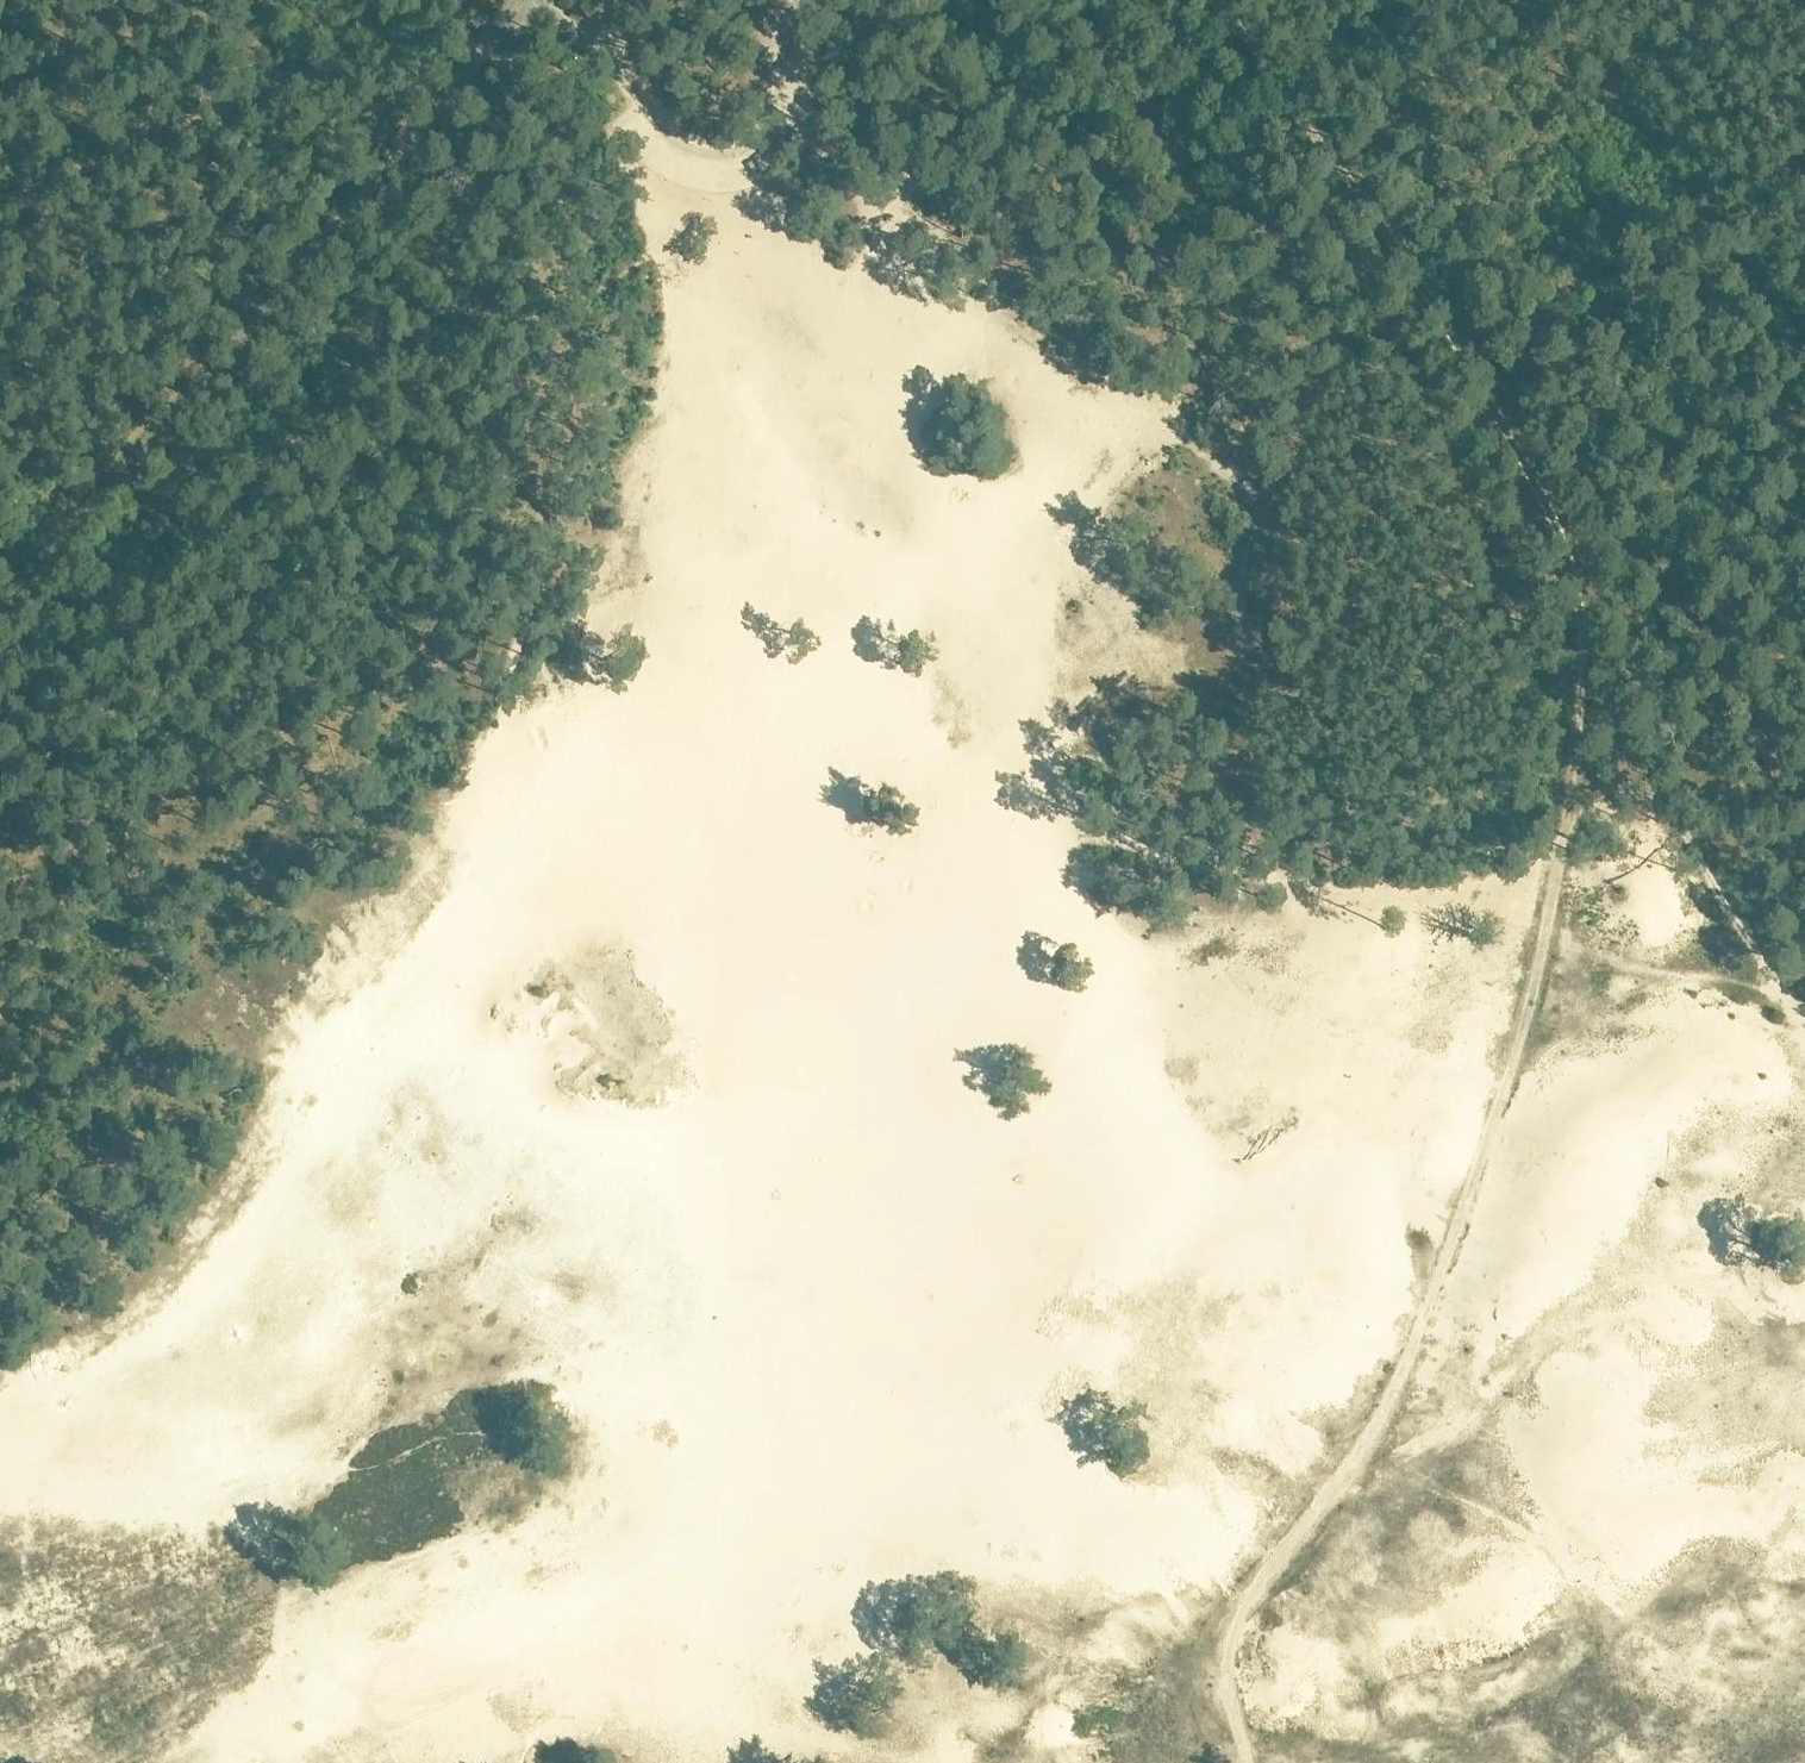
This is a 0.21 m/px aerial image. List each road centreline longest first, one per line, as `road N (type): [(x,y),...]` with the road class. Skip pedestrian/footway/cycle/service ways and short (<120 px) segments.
road 1 (track): [(1560,860),(1505,1098),(1408,1384),(1326,1507),(1220,1628),(1207,1660),(1214,1719),(1239,1762)]
road 2 (track): [(1228,0),(1377,198),(1517,439),(1574,587),(1582,679),(1568,786)]
road 3 (unclassified): [(0,601),(253,321),(523,1)]
road 4 (unclassified): [(800,0),(768,130),(746,151),(721,157),(665,133),(604,58),(556,13),(523,1)]
road 5 (track): [(1804,768),(1670,803)]

